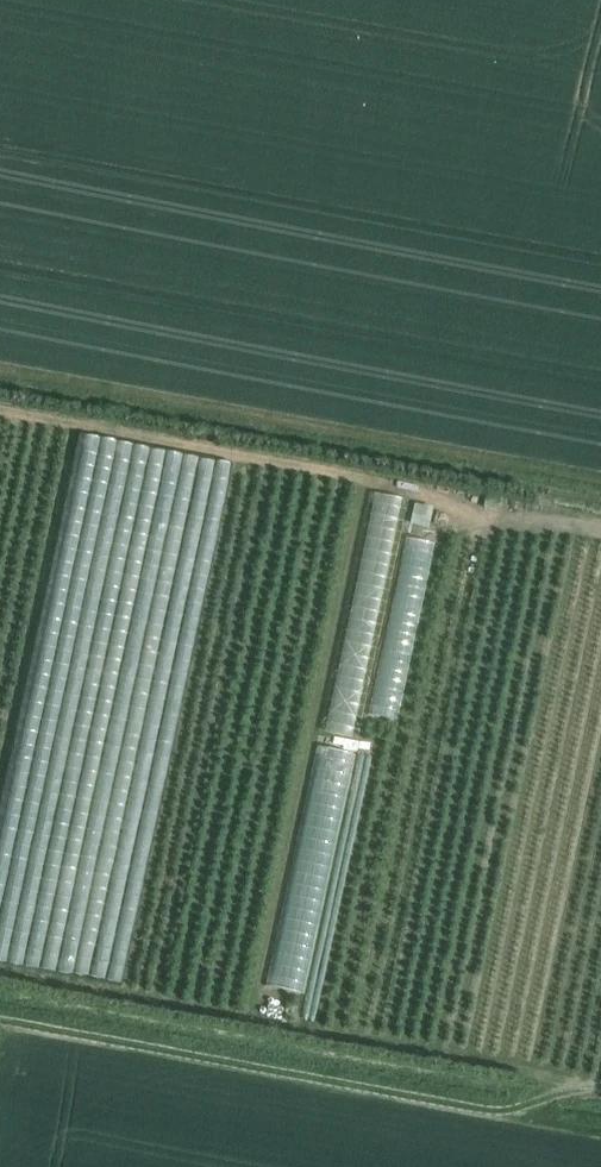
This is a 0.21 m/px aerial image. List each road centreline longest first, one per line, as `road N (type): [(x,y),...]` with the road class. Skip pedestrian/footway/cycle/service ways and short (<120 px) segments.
road 1 (track): [(0,1022),(498,1112),(600,1089)]

